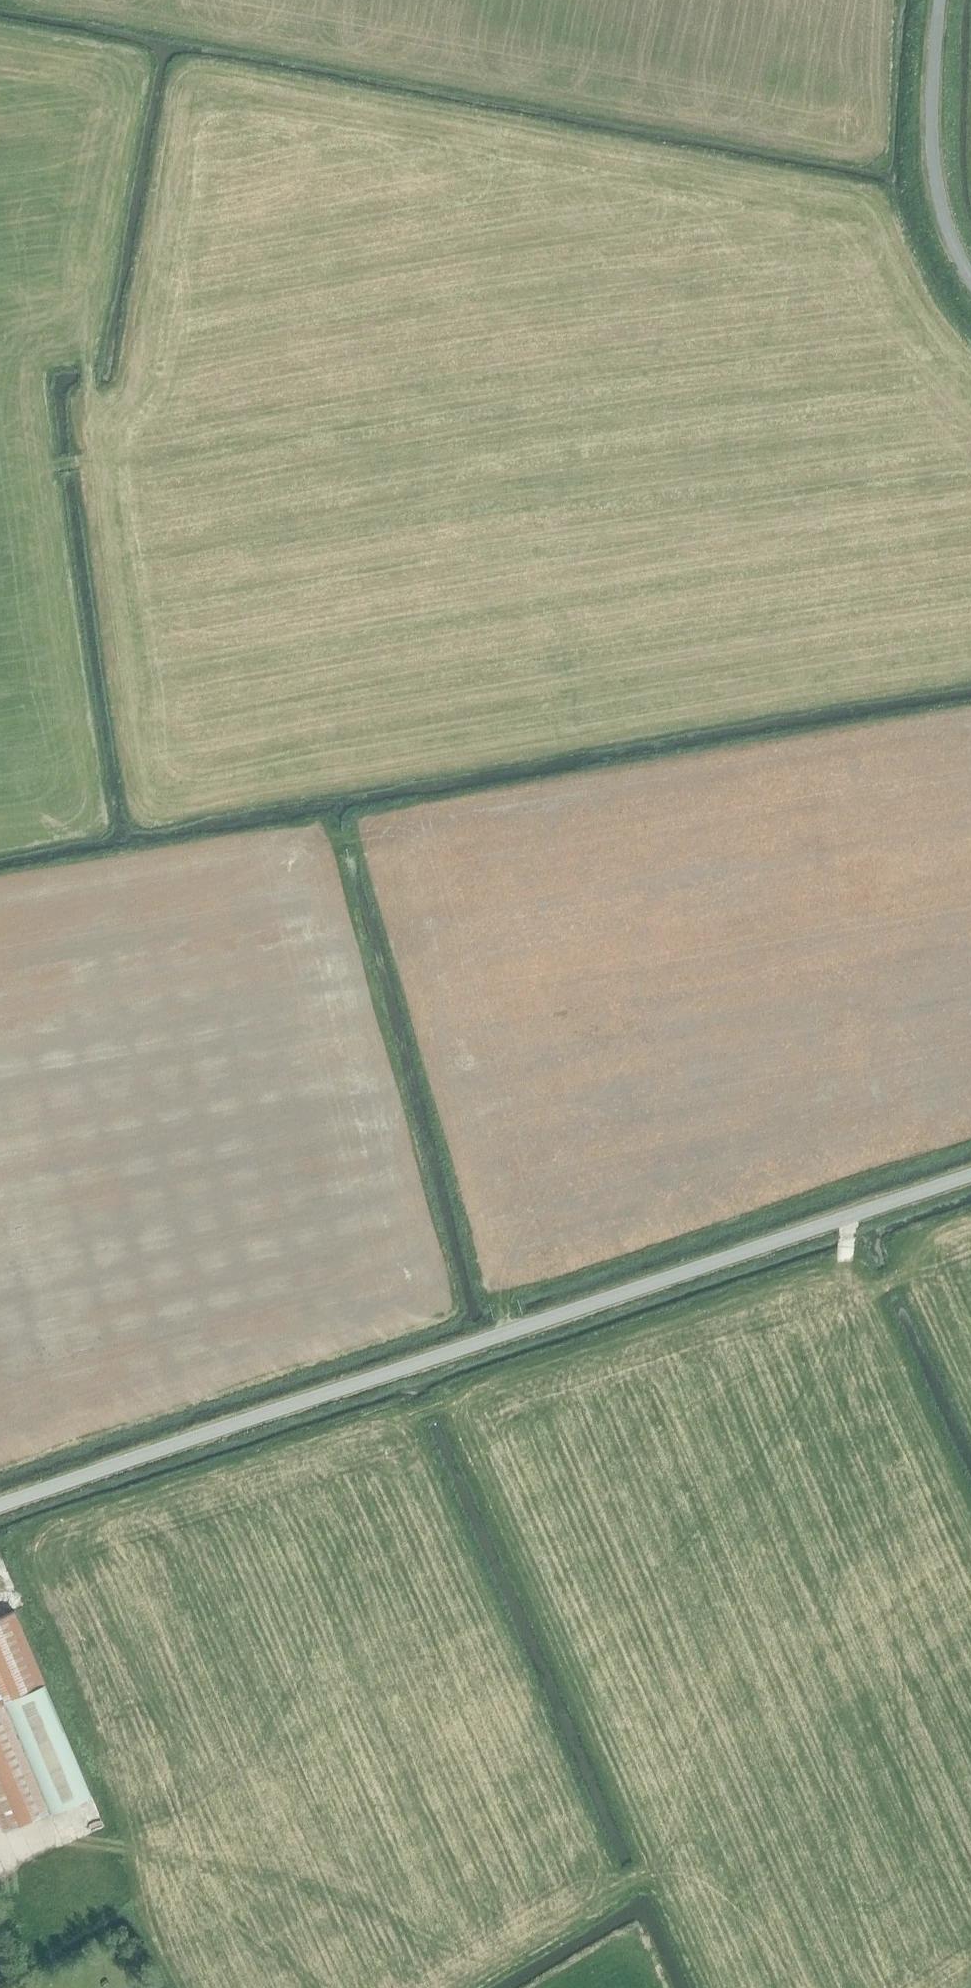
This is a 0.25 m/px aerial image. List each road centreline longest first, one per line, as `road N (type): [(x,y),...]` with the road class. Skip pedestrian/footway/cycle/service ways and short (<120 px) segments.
road 1 (unclassified): [(0,1504),(970,1175)]
road 2 (unclassified): [(970,276),(946,216),(933,153),(938,0)]

